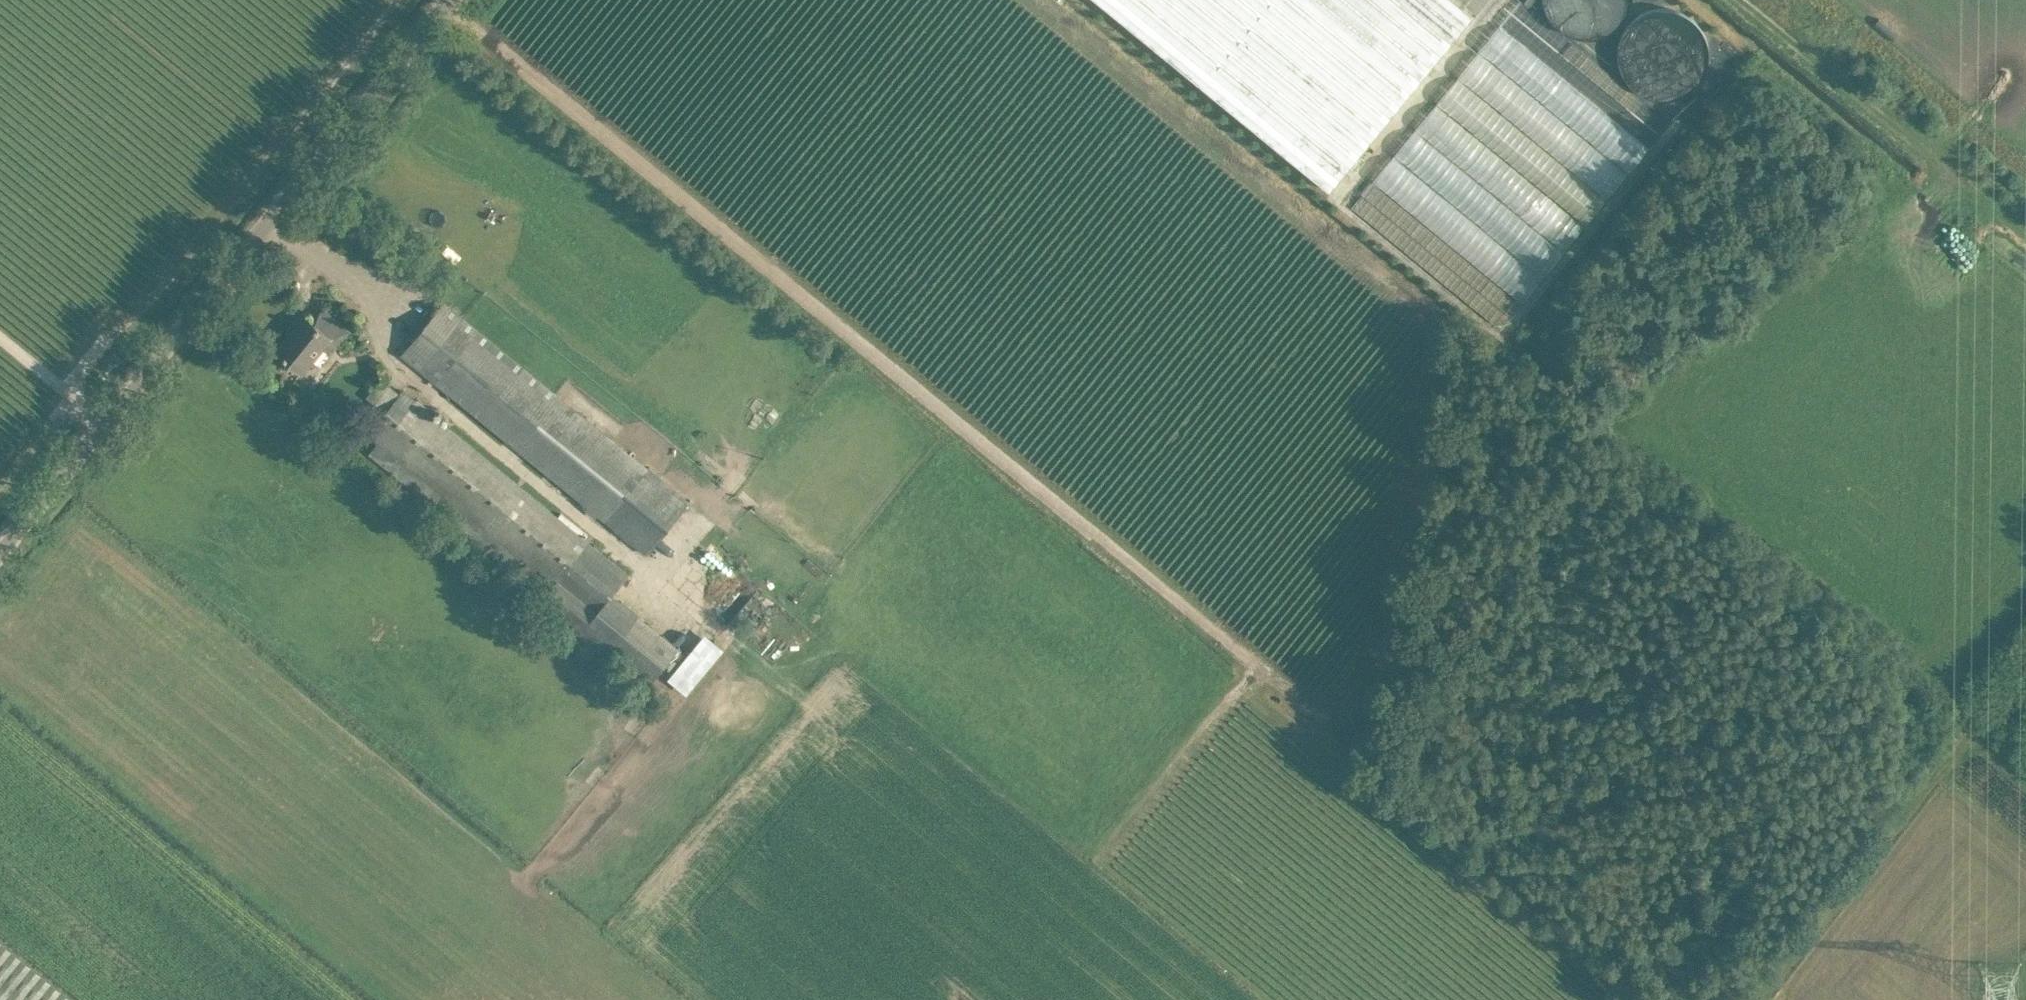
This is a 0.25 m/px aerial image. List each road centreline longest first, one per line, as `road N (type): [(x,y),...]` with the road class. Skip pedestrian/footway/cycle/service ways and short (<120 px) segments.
road 1 (unclassified): [(0,561),(454,0)]

